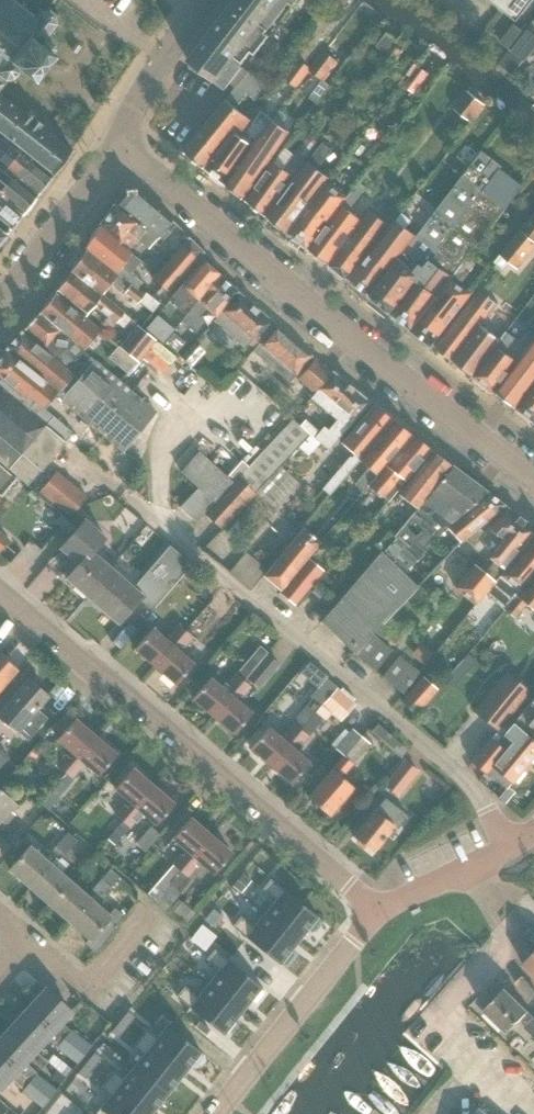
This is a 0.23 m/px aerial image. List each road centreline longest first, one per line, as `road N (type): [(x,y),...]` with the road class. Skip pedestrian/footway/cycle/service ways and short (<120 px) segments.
road 1 (unclassified): [(533,476),(411,388),(121,139)]
road 2 (residential): [(532,839),(157,516)]
road 3 (unclassified): [(376,912),(0,591)]
road 4 (unclassified): [(211,1113),(376,912)]
road 5 (tertiary): [(0,294),(121,139)]
road 6 (residential): [(30,947),(85,992),(150,911)]
road 7 (unclassified): [(376,912),(532,839)]
road 8 (tertiary): [(121,139),(147,87),(209,0)]

